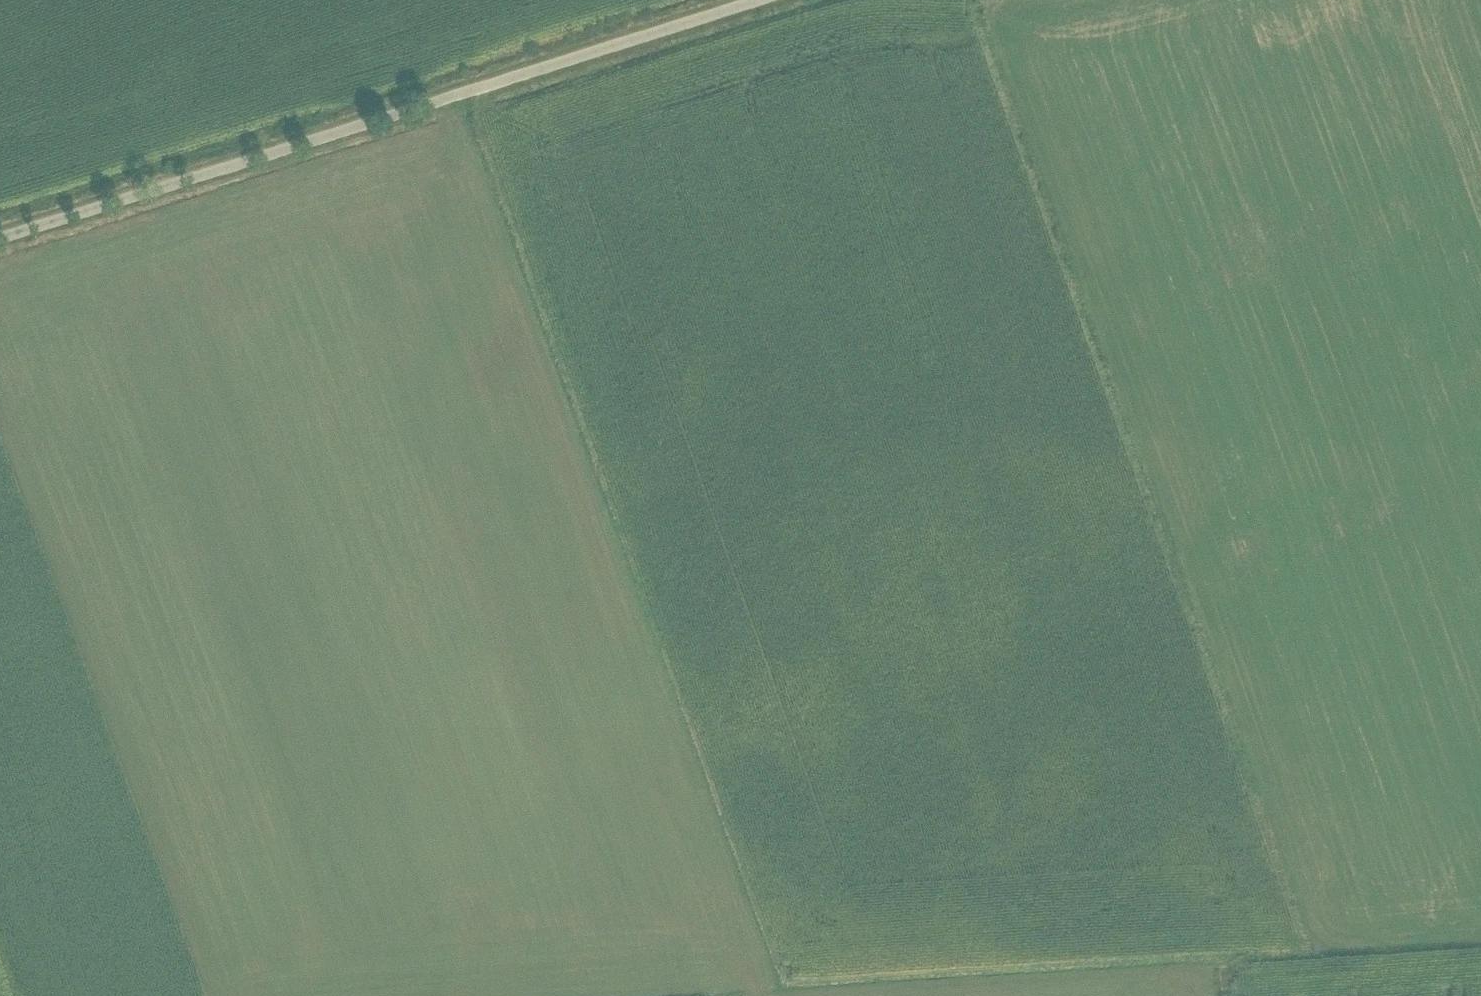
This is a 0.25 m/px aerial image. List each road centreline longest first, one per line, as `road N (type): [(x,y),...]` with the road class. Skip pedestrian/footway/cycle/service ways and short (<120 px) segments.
road 1 (unclassified): [(0,247),(807,0)]

